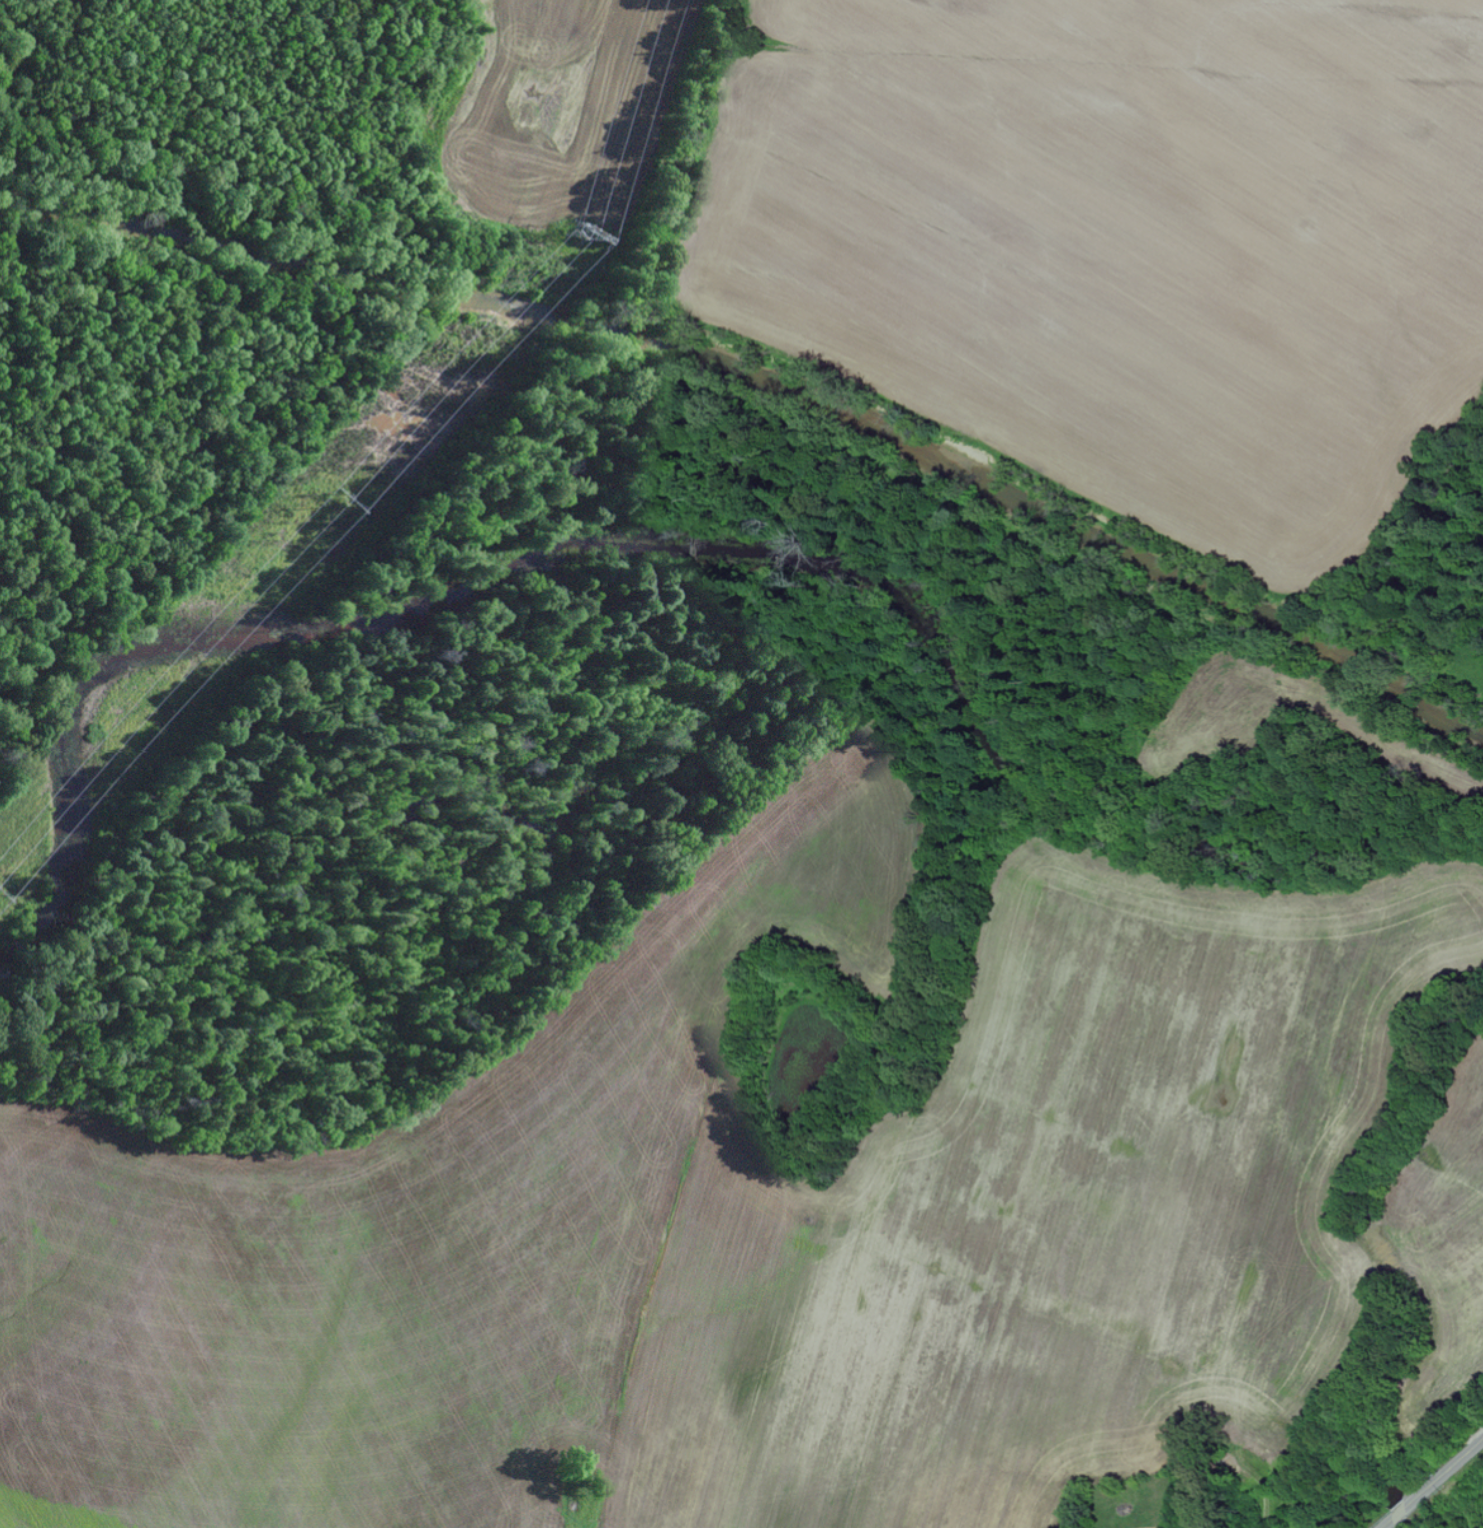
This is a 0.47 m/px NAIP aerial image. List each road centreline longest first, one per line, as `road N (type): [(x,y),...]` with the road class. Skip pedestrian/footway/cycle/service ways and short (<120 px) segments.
road 1 (residential): [(1387,1527),(1482,1445)]

